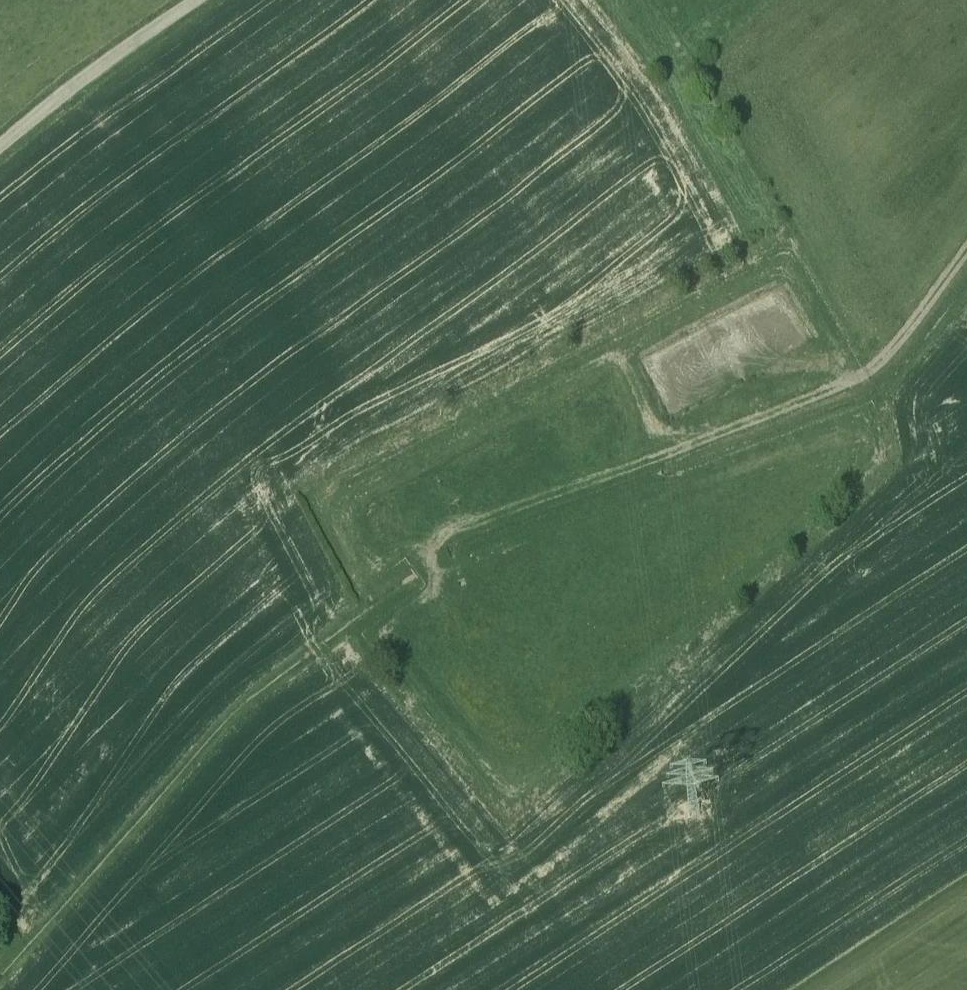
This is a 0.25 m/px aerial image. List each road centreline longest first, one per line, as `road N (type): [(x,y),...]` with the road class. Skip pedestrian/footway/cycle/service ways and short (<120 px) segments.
road 1 (unclassified): [(0,145),(195,0)]

